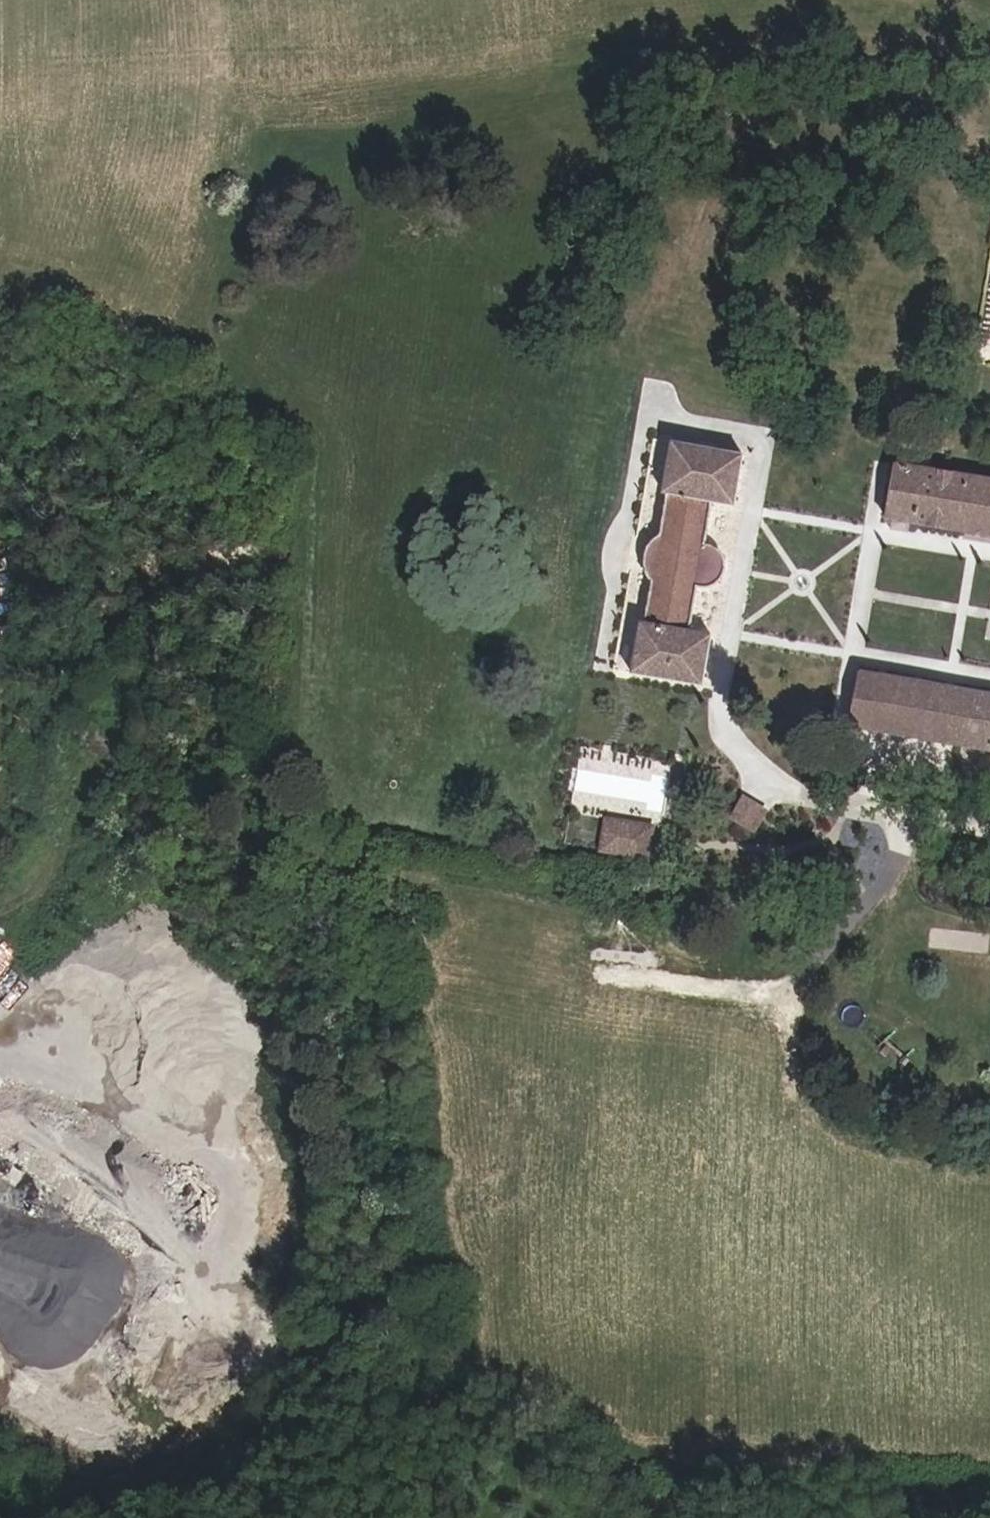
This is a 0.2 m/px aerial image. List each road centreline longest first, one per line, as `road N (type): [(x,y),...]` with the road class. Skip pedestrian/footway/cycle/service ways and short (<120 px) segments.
road 1 (track): [(989,824),(755,781),(715,692),(761,433)]

